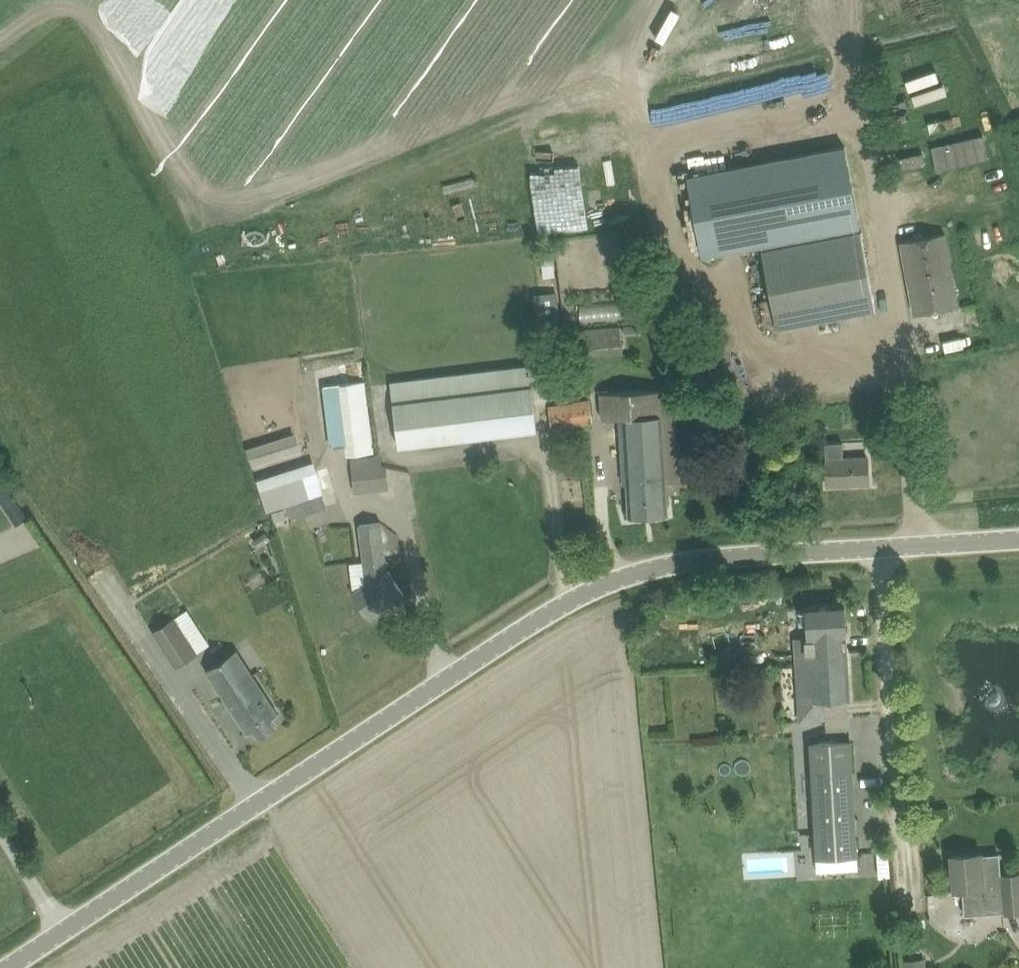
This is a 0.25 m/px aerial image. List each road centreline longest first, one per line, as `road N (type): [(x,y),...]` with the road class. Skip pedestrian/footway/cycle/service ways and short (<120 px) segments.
road 1 (unclassified): [(7,967),(558,606),(620,577),(709,556),(1018,536)]

